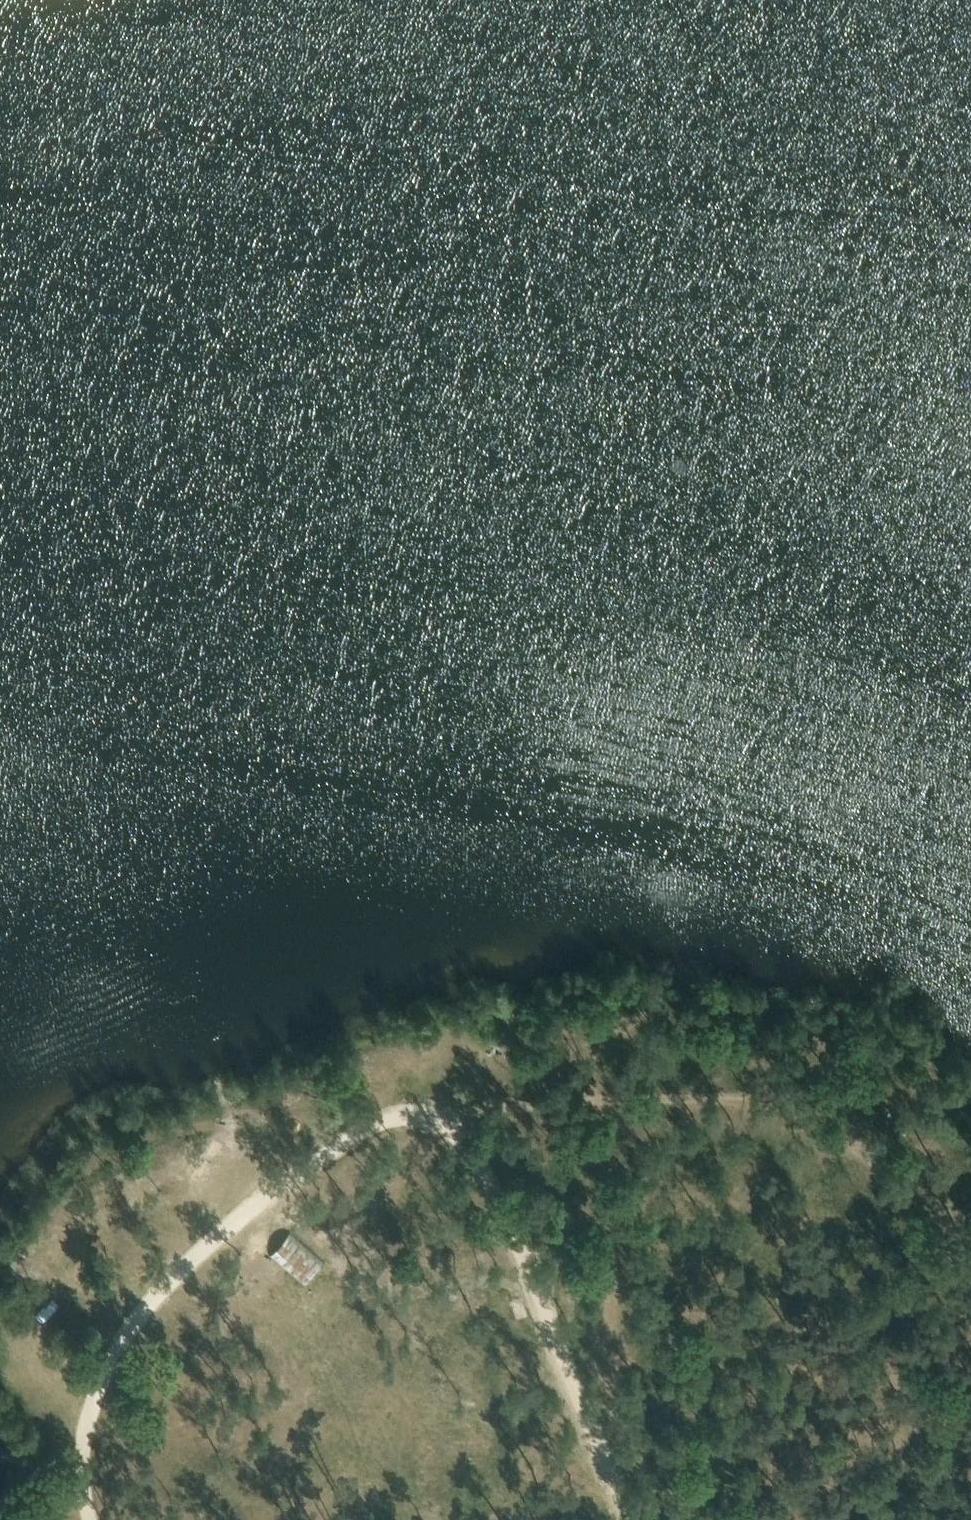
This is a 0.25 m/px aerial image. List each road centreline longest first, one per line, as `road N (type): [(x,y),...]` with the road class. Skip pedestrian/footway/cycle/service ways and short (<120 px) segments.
road 1 (track): [(970,1224),(820,1118),(737,1094),(676,1088),(405,1116),(329,1154),(187,1270),(105,1369),(97,1441),(65,1519)]
road 2 (track): [(636,1519),(619,1497),(517,1232),(482,1109)]

